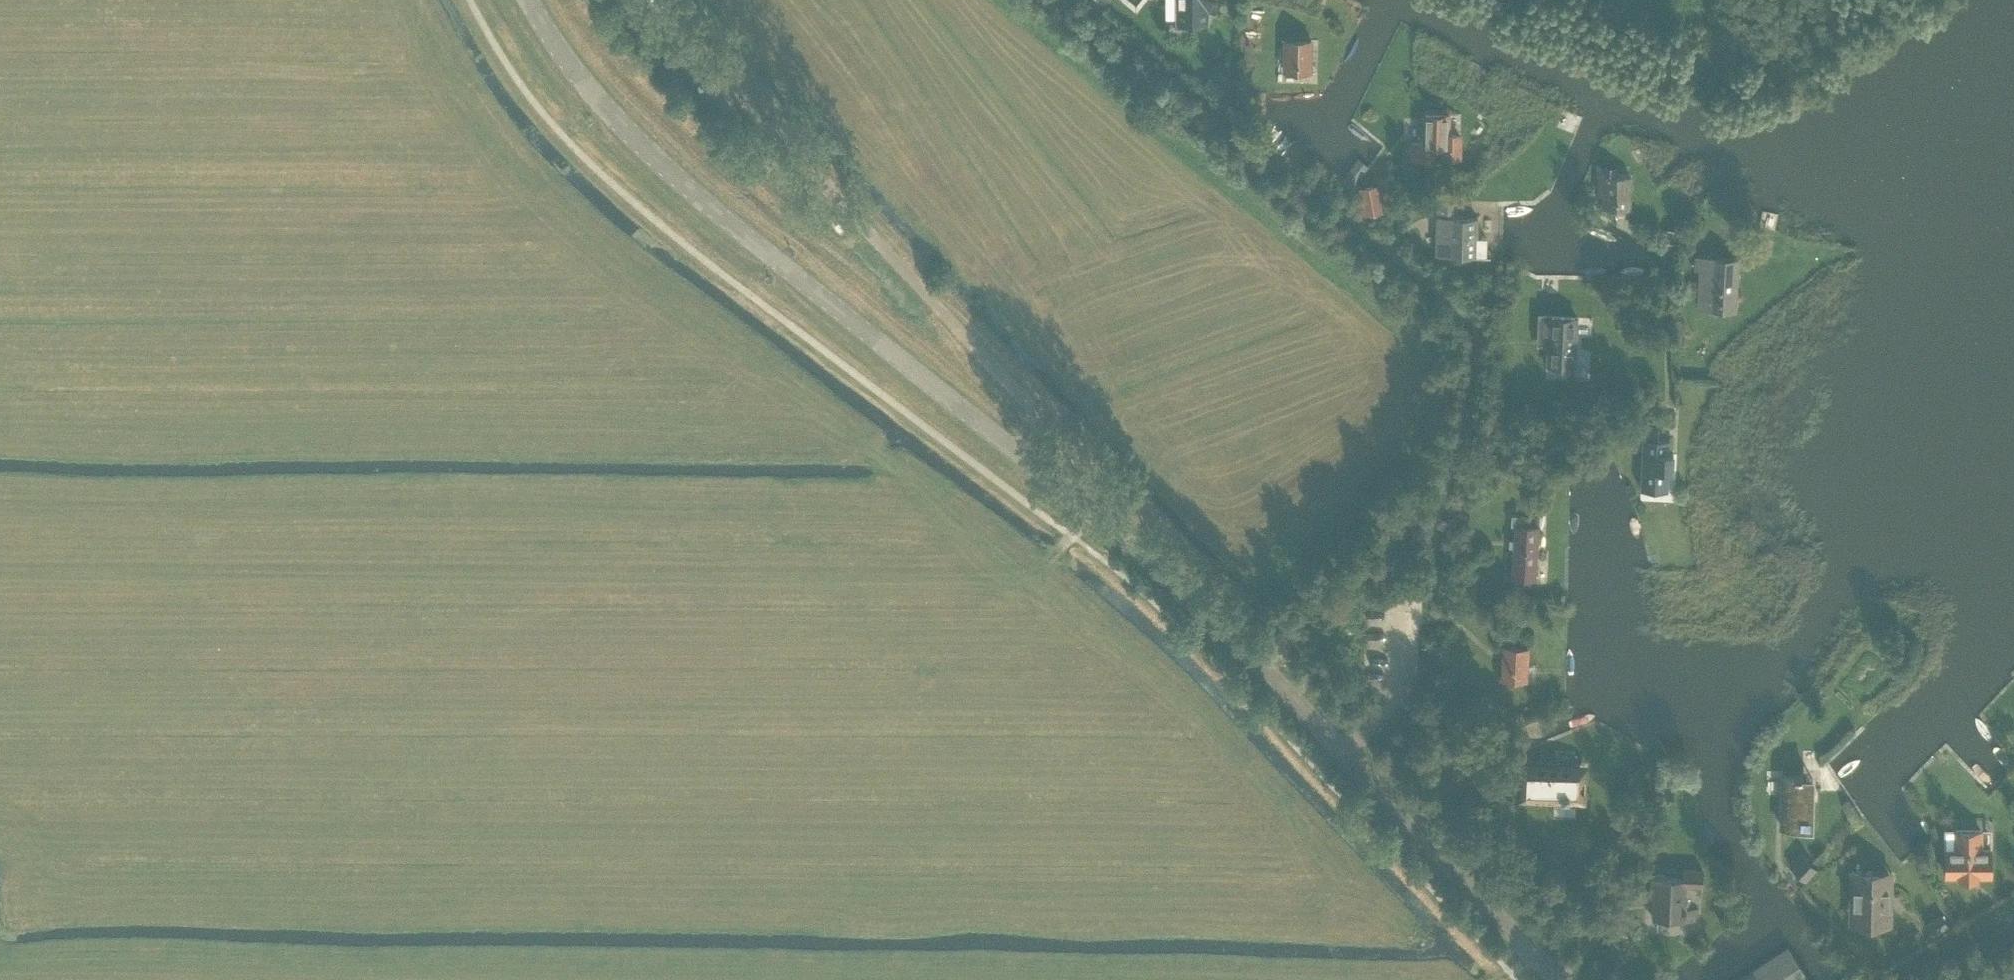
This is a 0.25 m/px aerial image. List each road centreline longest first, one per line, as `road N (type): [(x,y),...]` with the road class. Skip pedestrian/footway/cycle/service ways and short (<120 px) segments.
road 1 (tertiary): [(1559,979),(1198,602),(1013,451)]
road 2 (tertiary): [(1013,451),(675,180),(583,83),(528,0)]
road 3 (unclassified): [(1013,451),(1022,425),(1014,397),(663,24)]

